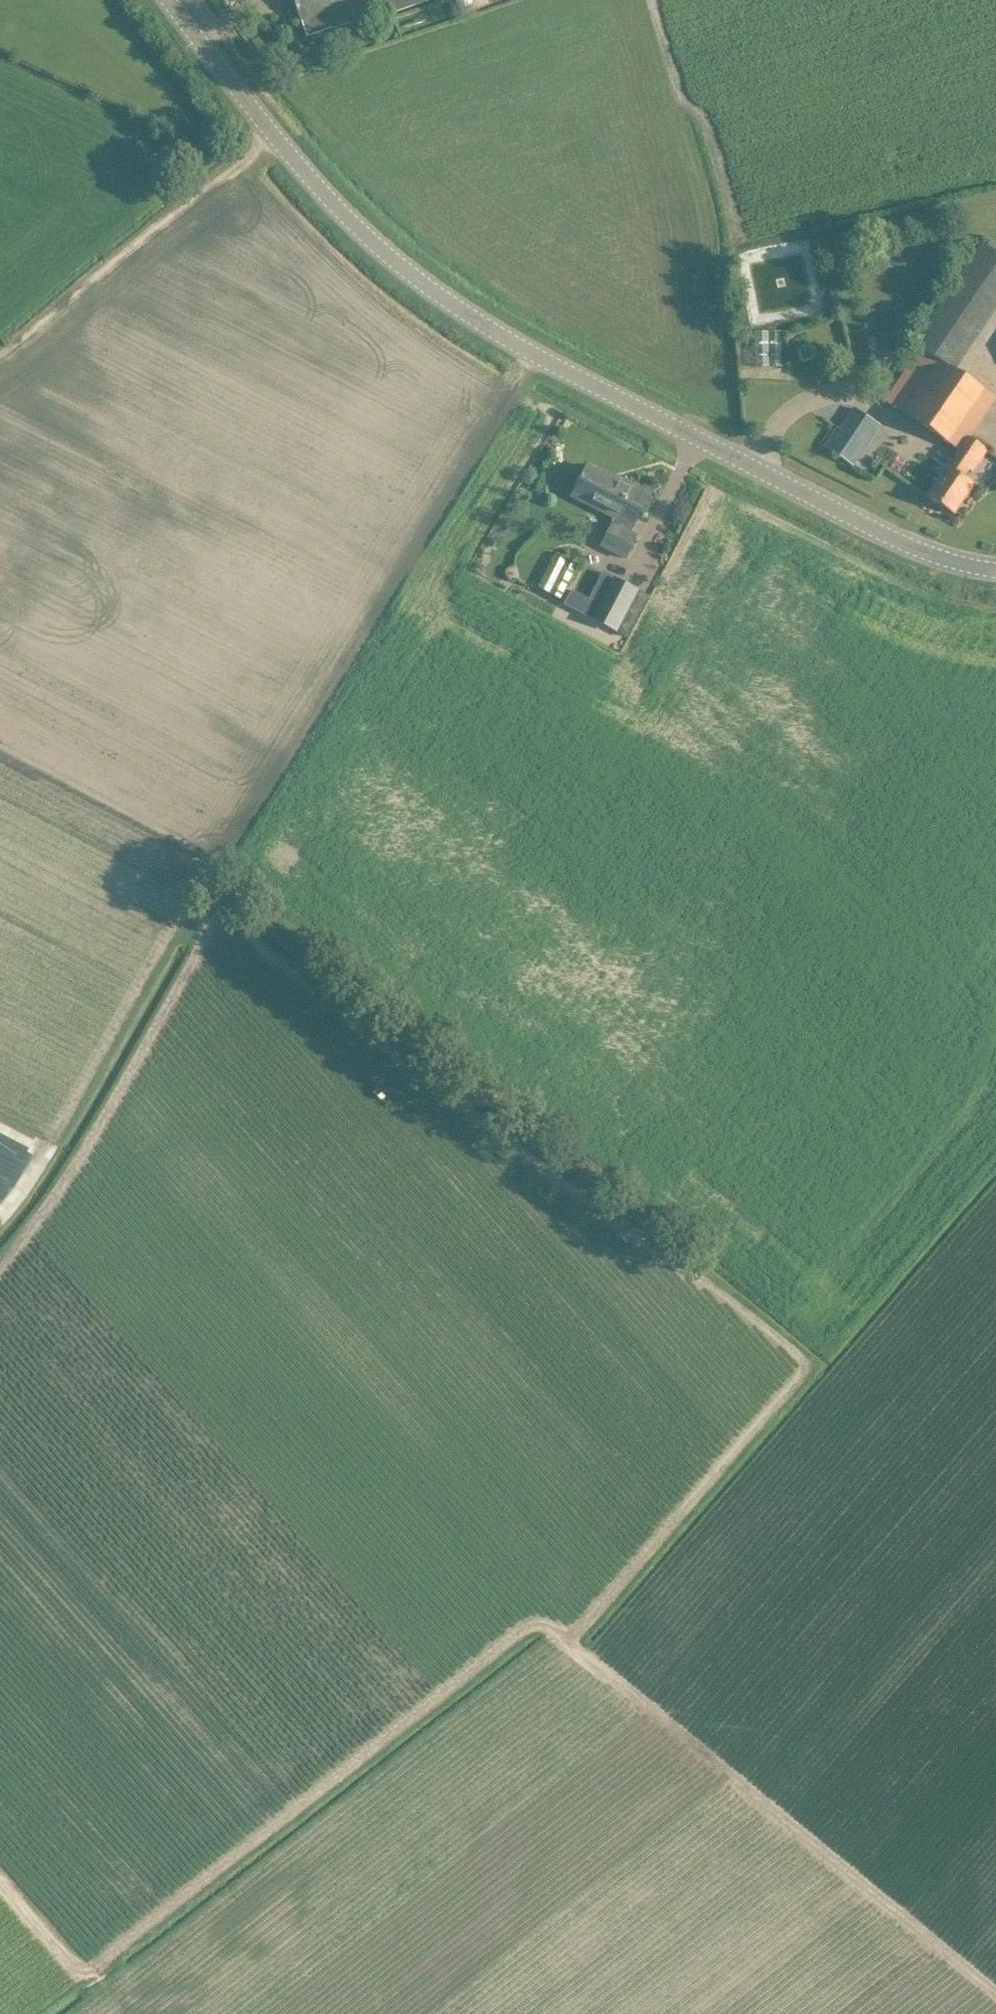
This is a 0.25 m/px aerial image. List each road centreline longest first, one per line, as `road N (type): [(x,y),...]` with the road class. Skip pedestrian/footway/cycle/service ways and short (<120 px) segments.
road 1 (tertiary): [(995,571),(963,568),(858,522),(546,366),(425,288),(289,157),(165,0)]

